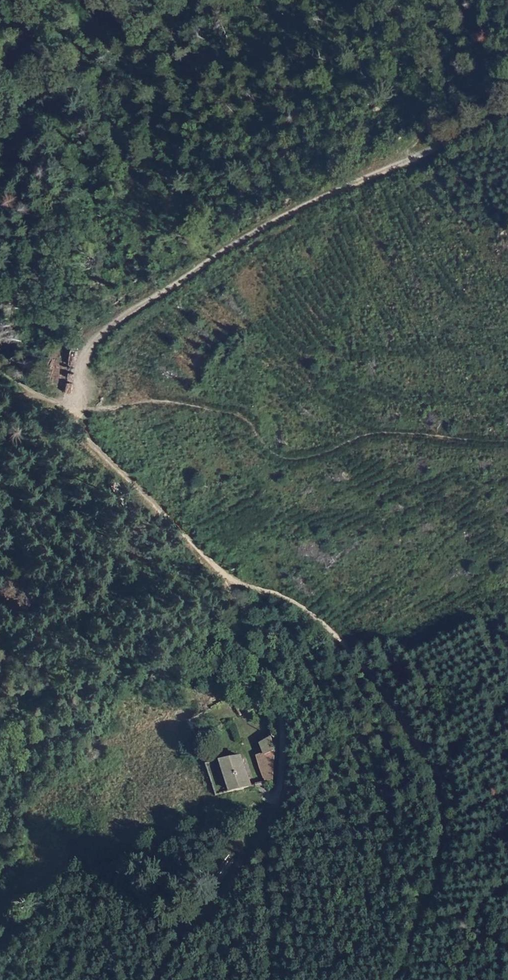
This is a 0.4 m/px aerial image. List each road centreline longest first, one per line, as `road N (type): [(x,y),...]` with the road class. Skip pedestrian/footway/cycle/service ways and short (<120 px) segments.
road 1 (track): [(507,115),(264,222),(92,347),(72,375),(67,412)]
road 2 (track): [(229,581),(280,593),(342,641),(440,781),(444,847),(402,979)]
road 3 (track): [(229,581),(271,639),(287,731),(277,796),(158,979)]
road 4 (track): [(0,954),(48,904),(118,861),(277,796)]
road 5 (track): [(67,412),(229,581)]
road 6 (track): [(0,134),(25,100),(149,0)]
road 7 (track): [(276,979),(269,834),(277,796)]
road 8 (track): [(401,164),(441,123),(507,75)]

